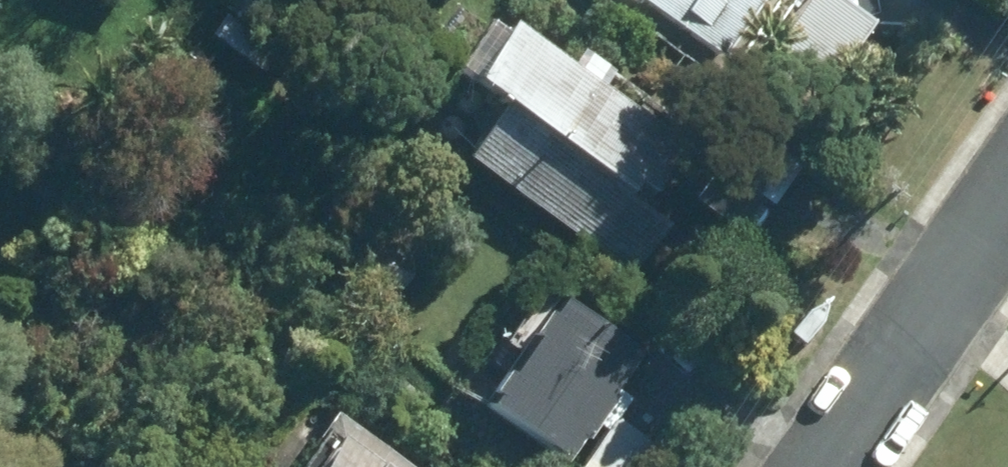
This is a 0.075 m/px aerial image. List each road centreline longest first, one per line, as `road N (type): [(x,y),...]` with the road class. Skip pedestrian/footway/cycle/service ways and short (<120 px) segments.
road 1 (residential): [(827,466),(1007,208)]

